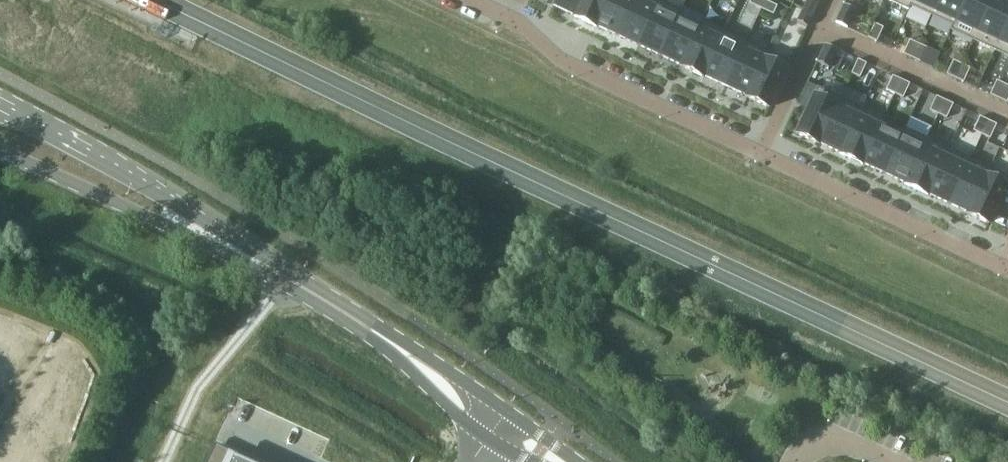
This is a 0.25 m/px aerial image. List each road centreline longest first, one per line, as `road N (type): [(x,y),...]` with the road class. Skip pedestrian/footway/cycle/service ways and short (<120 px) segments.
road 1 (secondary): [(562,461),(266,269)]
road 2 (residential): [(764,154),(561,60),(521,26),(466,0)]
road 3 (secondary): [(266,269),(100,155),(0,109)]
road 4 (secondary): [(0,150),(266,269)]
road 5 (residential): [(764,154),(1001,270)]
road 6 (residential): [(837,0),(764,154)]

